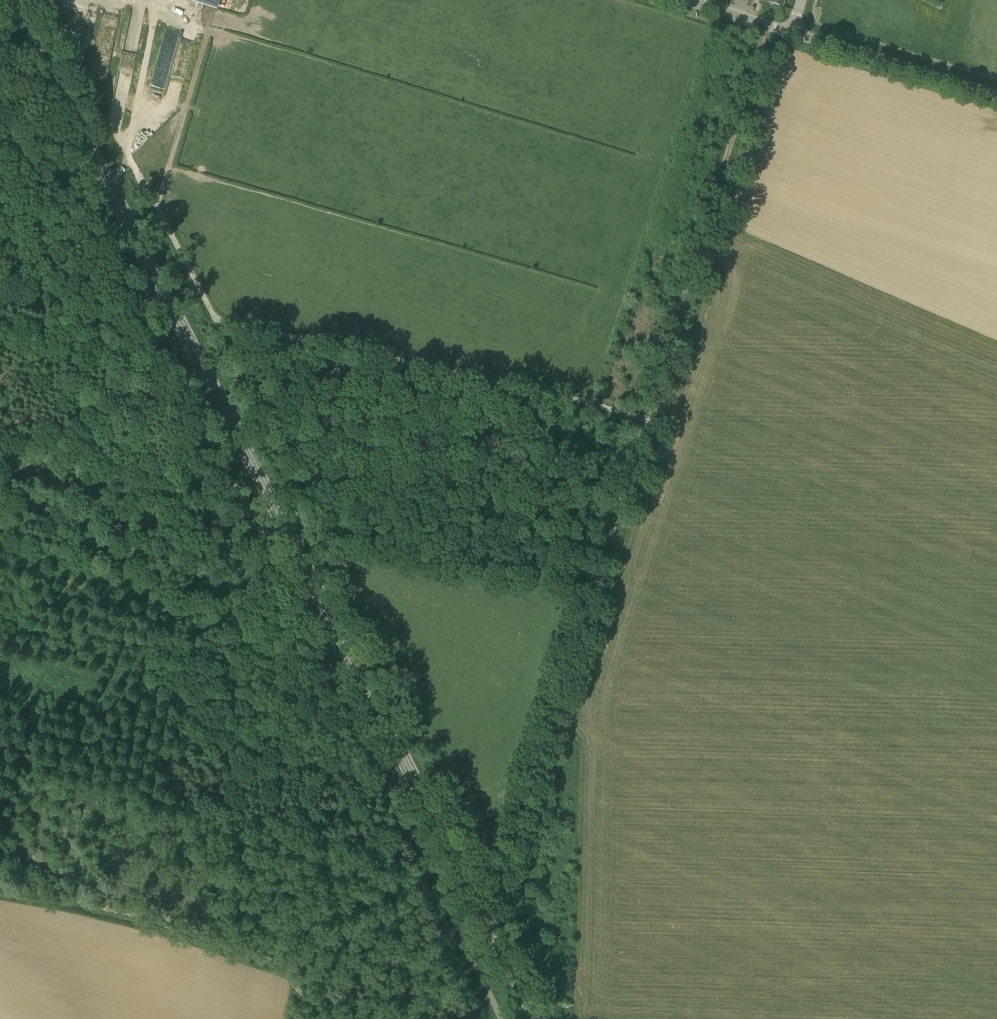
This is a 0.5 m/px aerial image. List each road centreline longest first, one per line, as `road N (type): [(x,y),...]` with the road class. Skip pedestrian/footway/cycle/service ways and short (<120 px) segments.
road 1 (primary): [(537,1018),(14,0)]
road 2 (track): [(493,935),(763,25)]
road 3 (unclassified): [(996,96),(791,33)]

